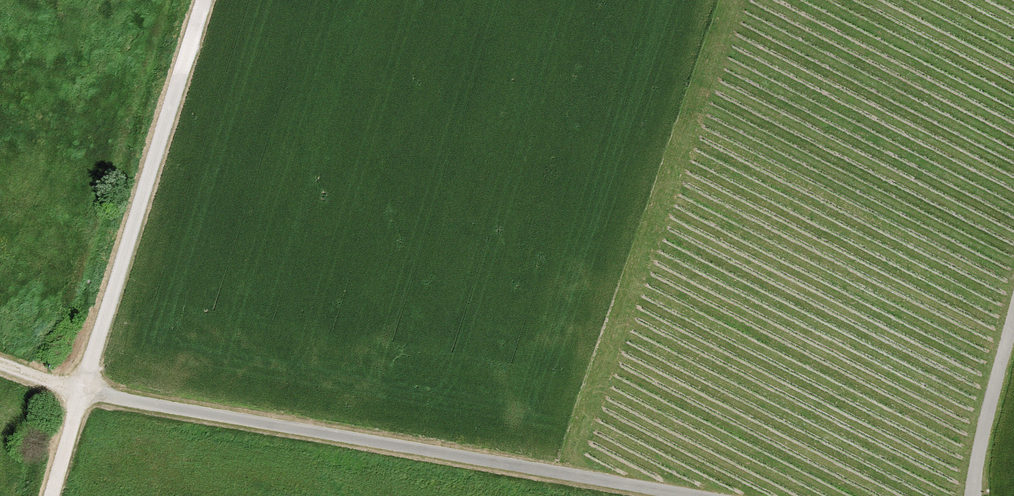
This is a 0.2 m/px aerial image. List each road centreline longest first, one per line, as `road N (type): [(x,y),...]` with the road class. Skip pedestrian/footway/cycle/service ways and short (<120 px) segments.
road 1 (track): [(696,495),(81,390)]
road 2 (track): [(202,0),(51,495)]
road 3 (track): [(973,495),(1013,318)]

